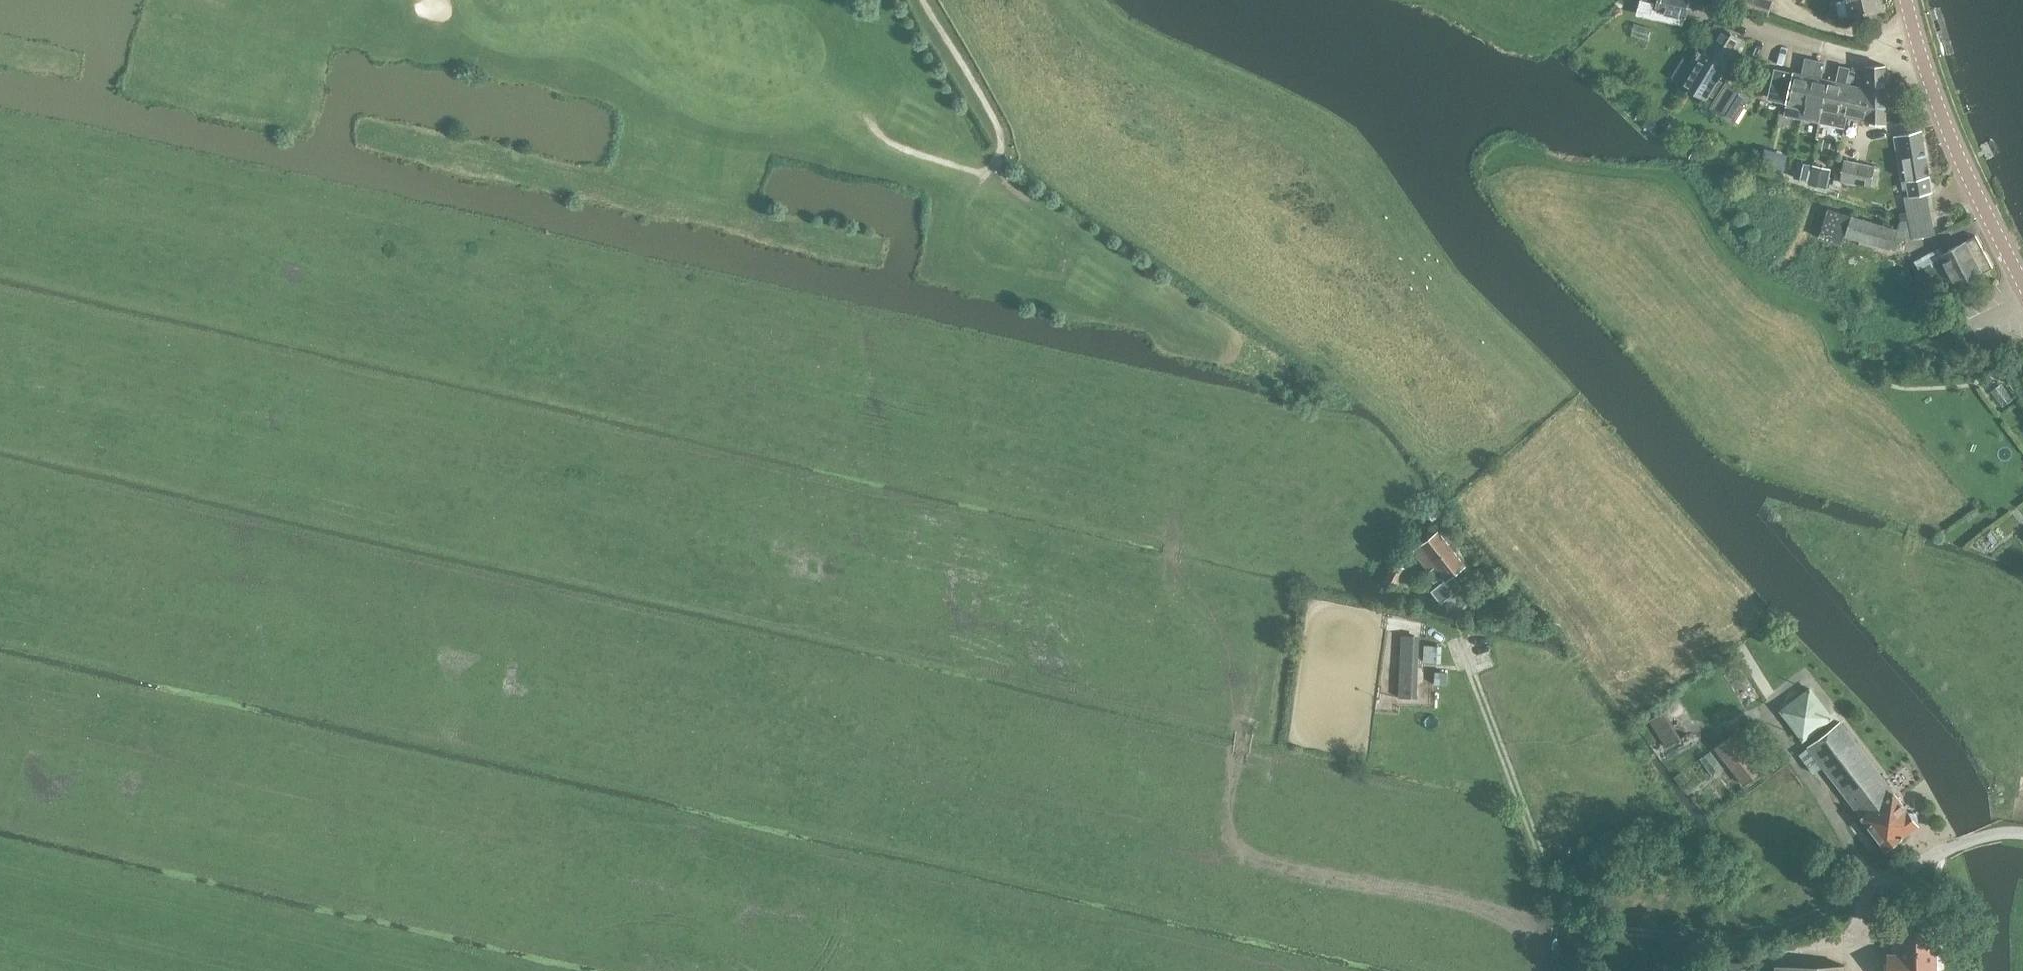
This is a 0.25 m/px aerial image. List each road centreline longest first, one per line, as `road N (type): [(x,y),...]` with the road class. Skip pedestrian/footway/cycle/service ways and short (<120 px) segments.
road 1 (tertiary): [(2022,277),(1946,121),(1909,0)]

